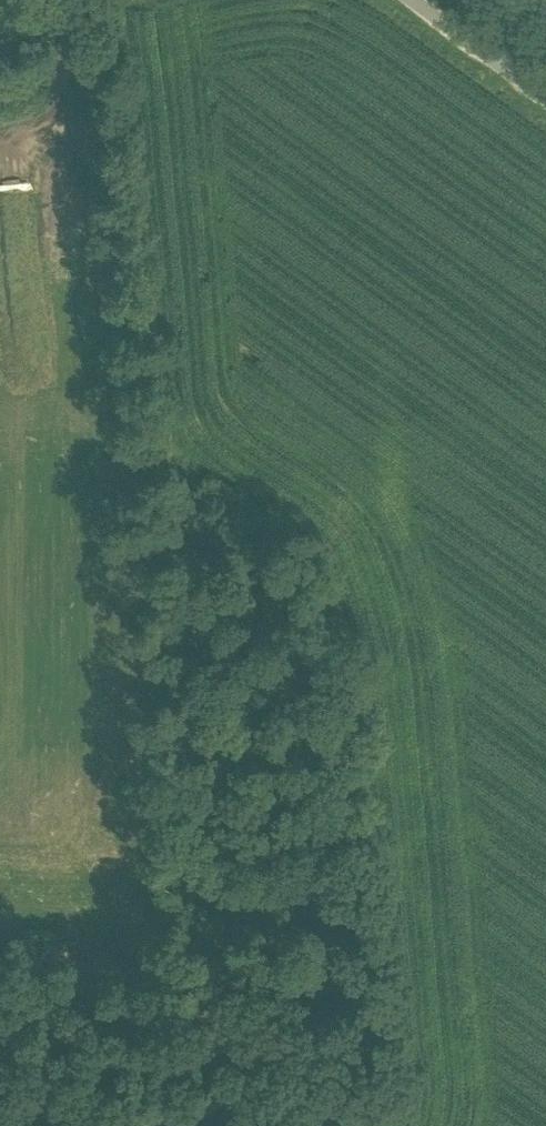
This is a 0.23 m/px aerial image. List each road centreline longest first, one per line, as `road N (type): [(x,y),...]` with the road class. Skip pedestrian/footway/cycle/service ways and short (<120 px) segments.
road 1 (unclassified): [(545,95),(405,0)]

